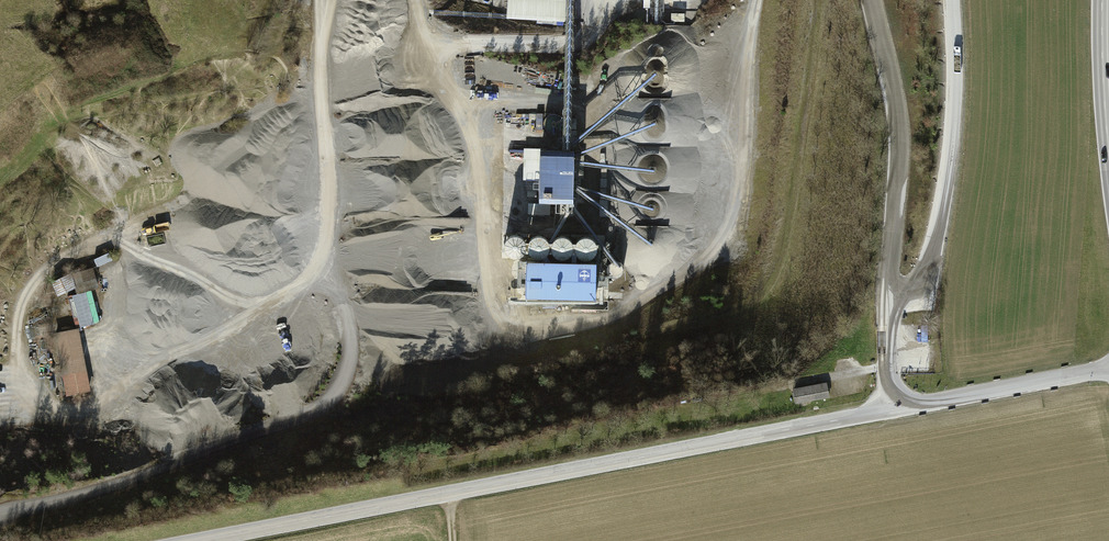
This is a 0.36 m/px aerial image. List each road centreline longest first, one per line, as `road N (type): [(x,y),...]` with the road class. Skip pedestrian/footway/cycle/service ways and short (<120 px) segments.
road 1 (tertiary): [(892,409),(193,540)]
road 2 (unclassified): [(872,0),(893,98),(892,409)]
road 3 (tertiary): [(1108,369),(892,409)]
road 4 (secondary): [(1100,0),(1108,144)]

